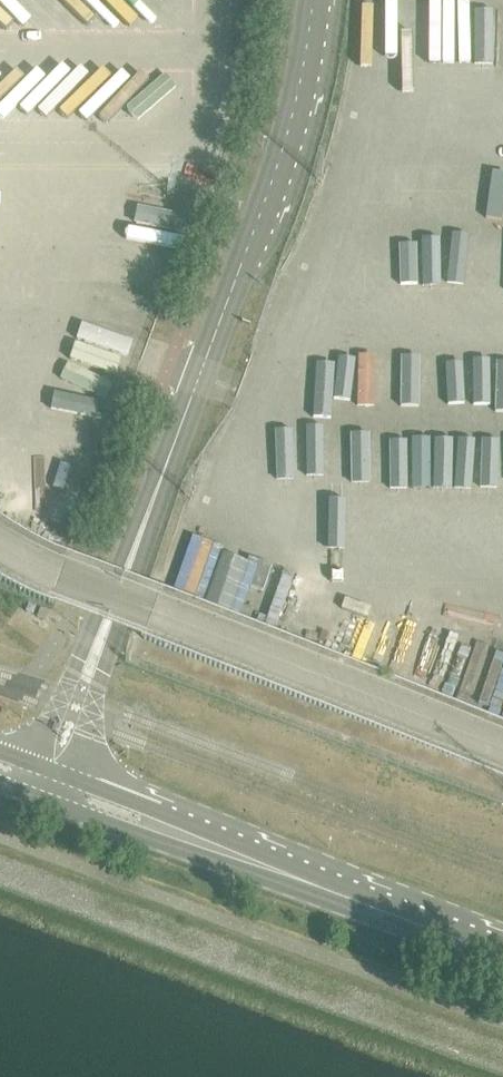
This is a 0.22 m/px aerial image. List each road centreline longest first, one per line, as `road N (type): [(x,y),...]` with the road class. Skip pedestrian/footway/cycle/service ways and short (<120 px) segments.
road 1 (unclassified): [(48,786),(270,194),(313,0)]
road 2 (unclassified): [(502,957),(48,786)]

